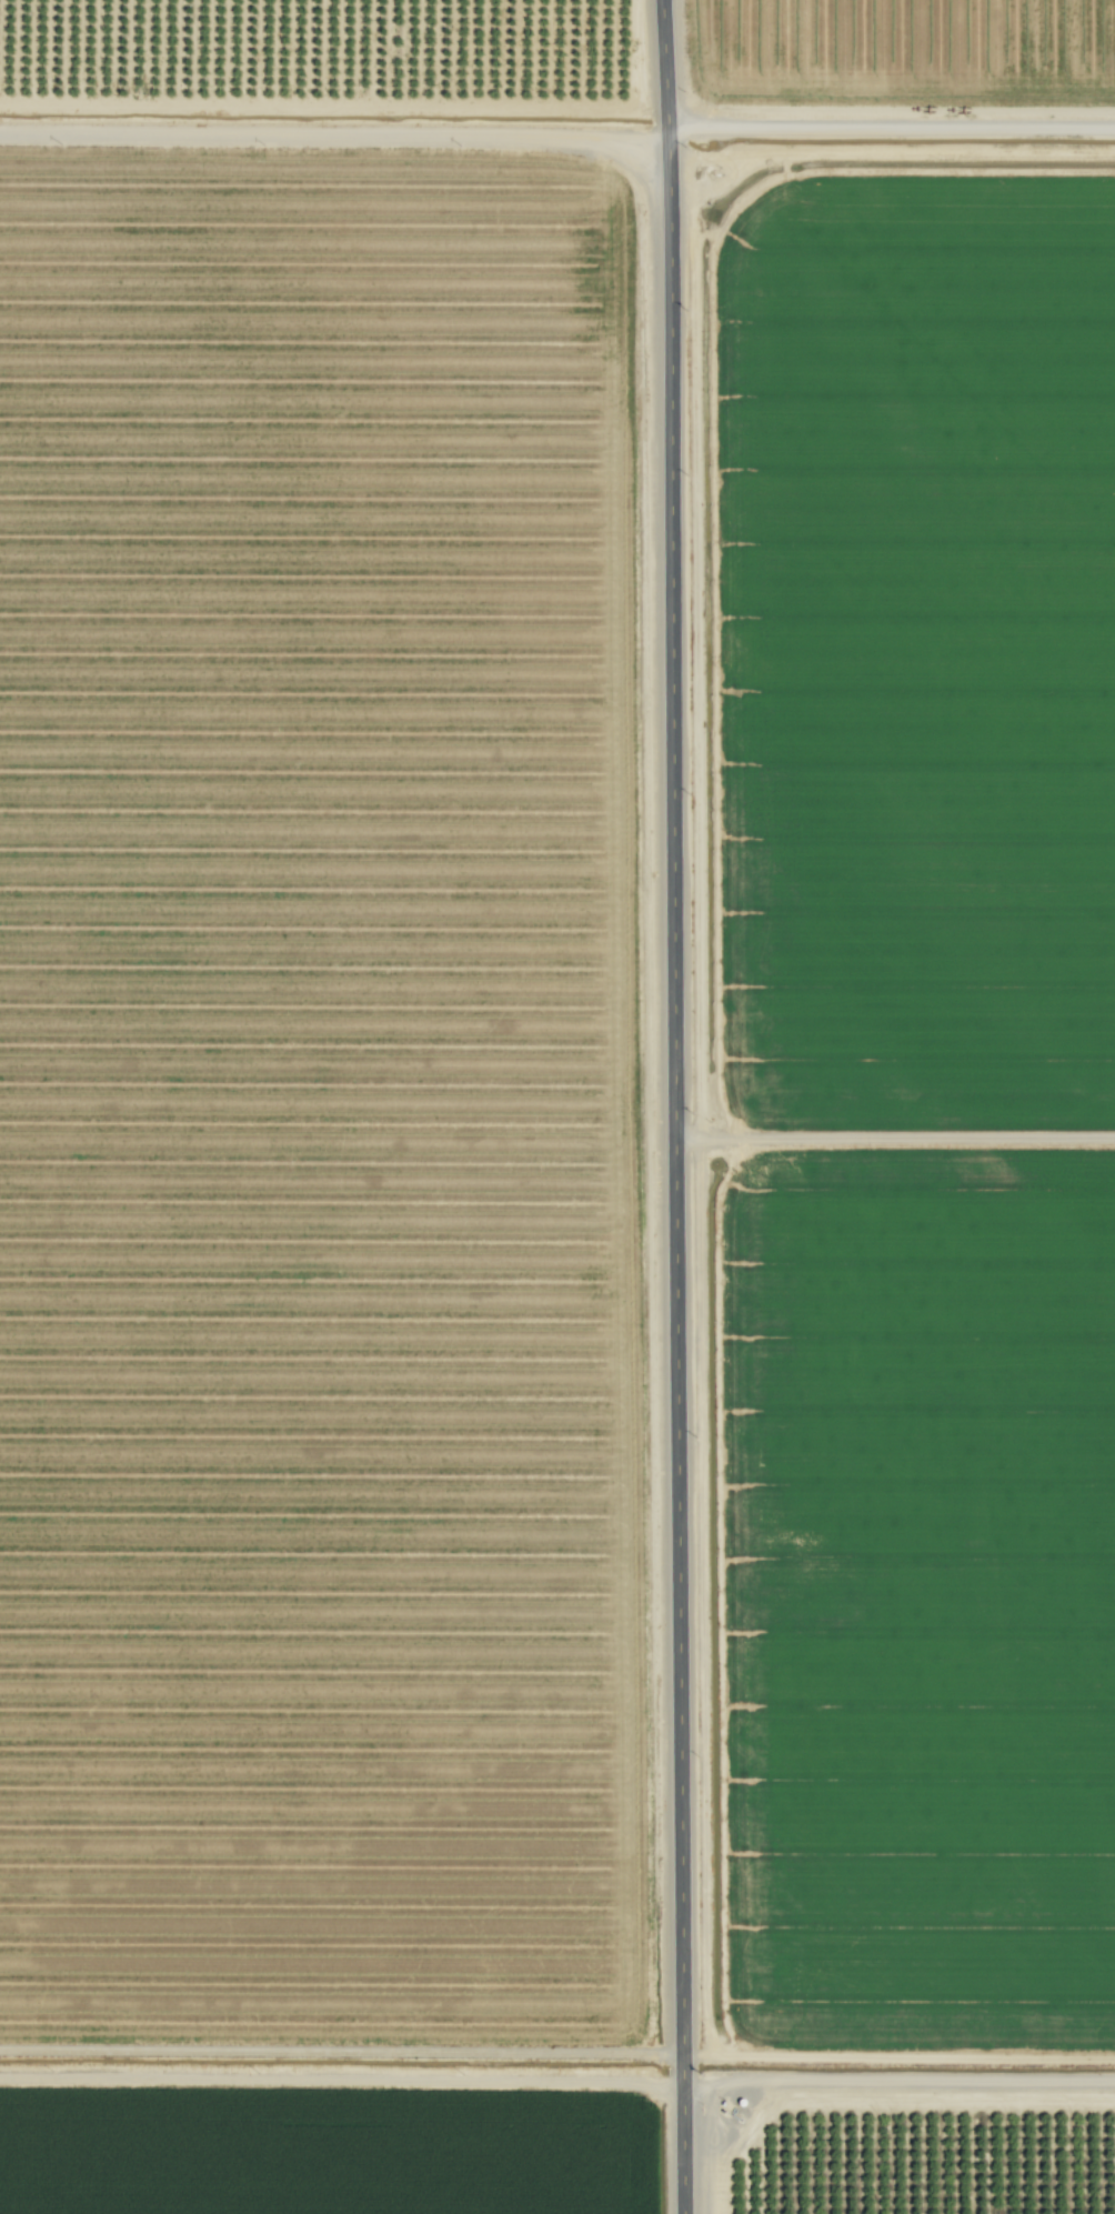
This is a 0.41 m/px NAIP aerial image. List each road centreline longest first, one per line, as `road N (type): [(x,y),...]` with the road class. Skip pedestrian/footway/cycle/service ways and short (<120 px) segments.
road 1 (tertiary): [(695,2213),(672,253),(662,0)]

